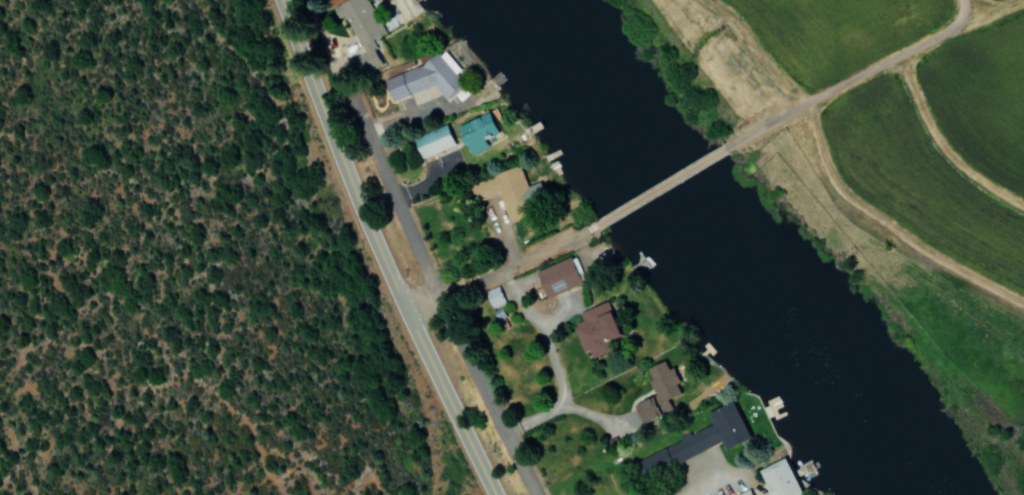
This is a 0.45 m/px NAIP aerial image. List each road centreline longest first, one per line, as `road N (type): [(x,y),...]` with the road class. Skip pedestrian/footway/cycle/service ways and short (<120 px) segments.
road 1 (tertiary): [(495,494),(368,231),(278,0)]

